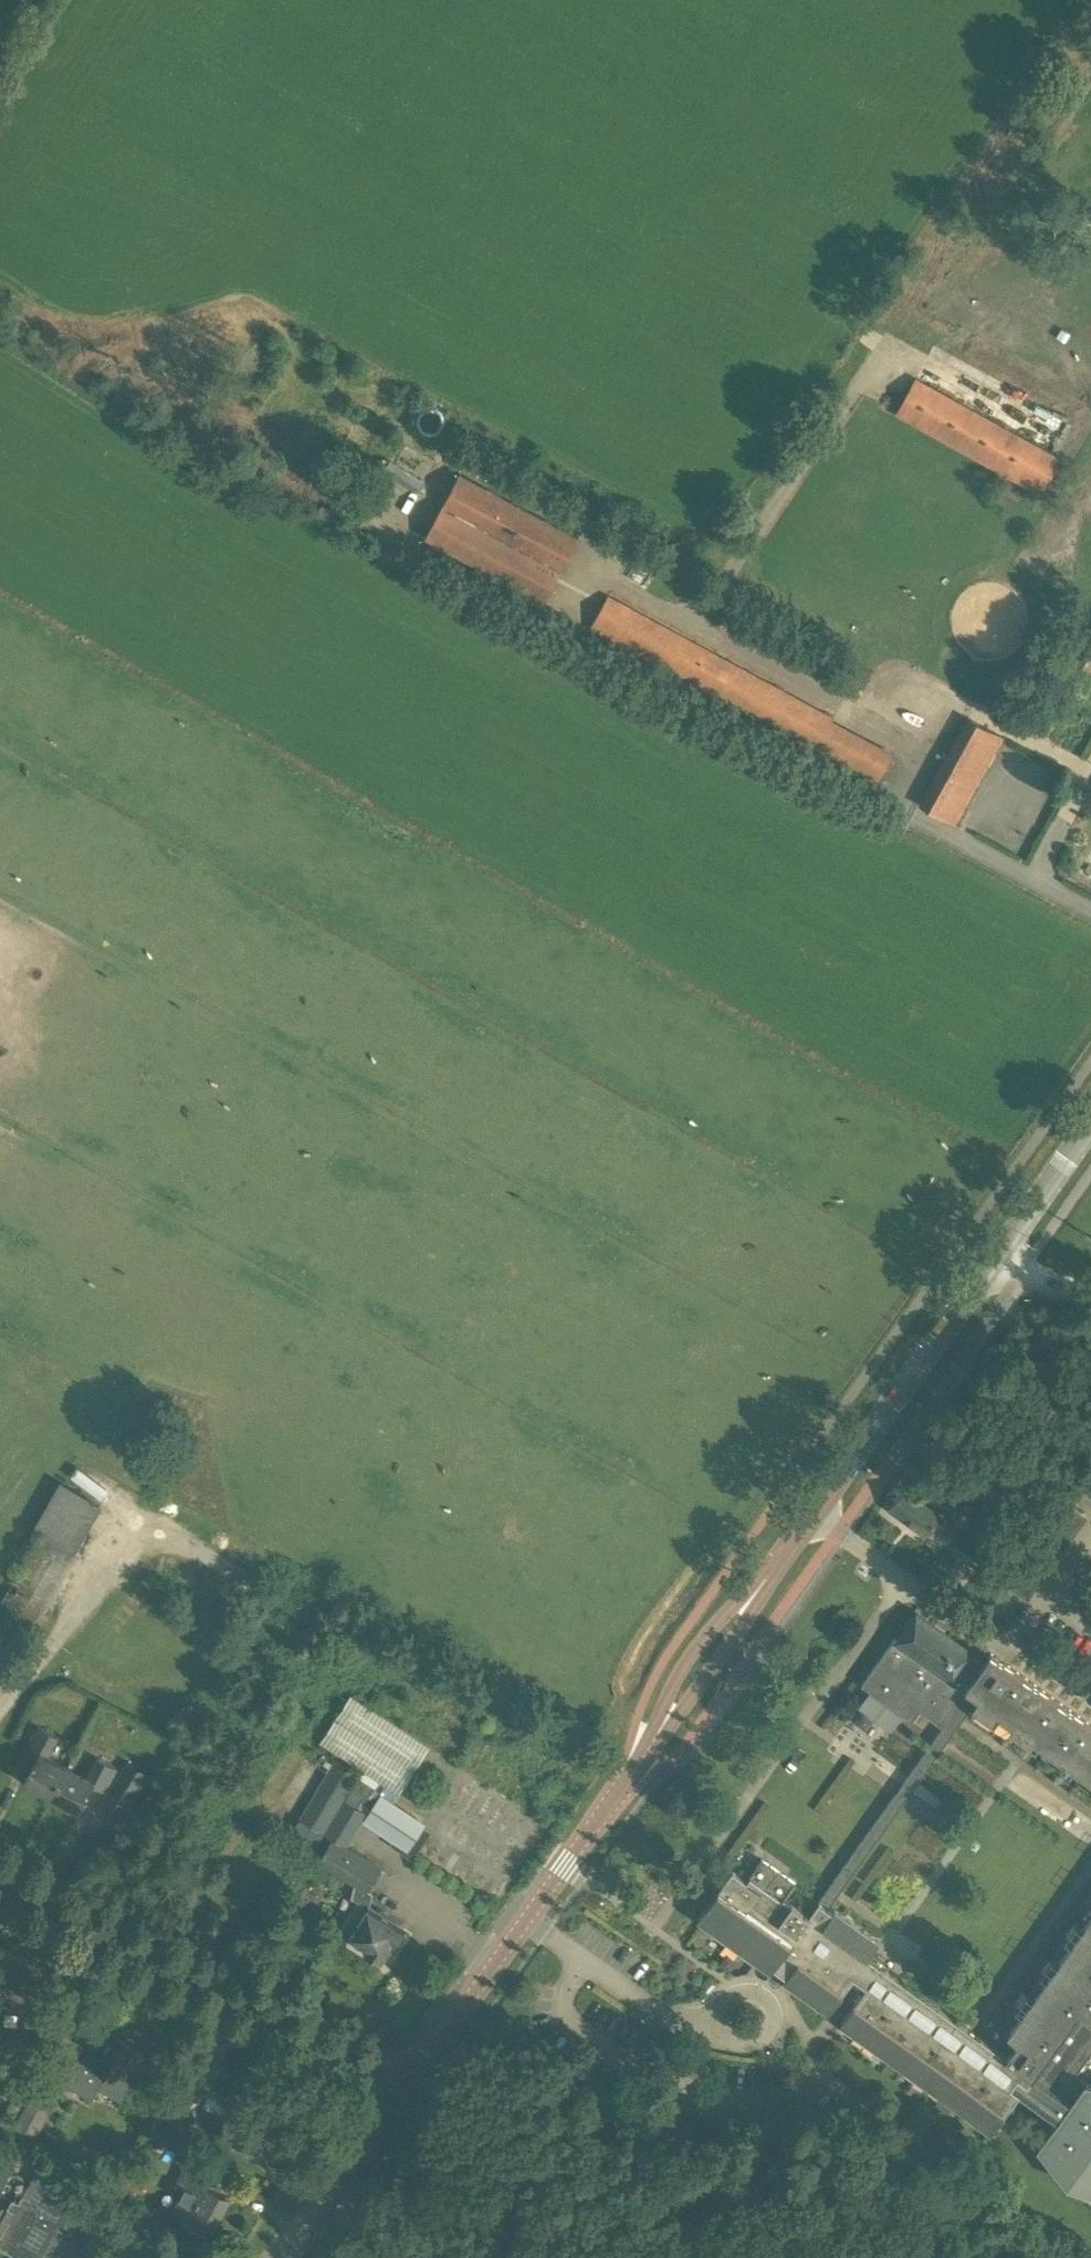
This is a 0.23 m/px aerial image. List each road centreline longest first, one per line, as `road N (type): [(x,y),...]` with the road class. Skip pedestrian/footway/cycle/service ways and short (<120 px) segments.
road 1 (secondary): [(407,2085),(1090,1126)]
road 2 (unclassified): [(407,2085),(0,1869)]
road 3 (residential): [(321,2201),(343,2216),(491,2257)]
road 4 (secondary): [(321,2201),(407,2085)]

